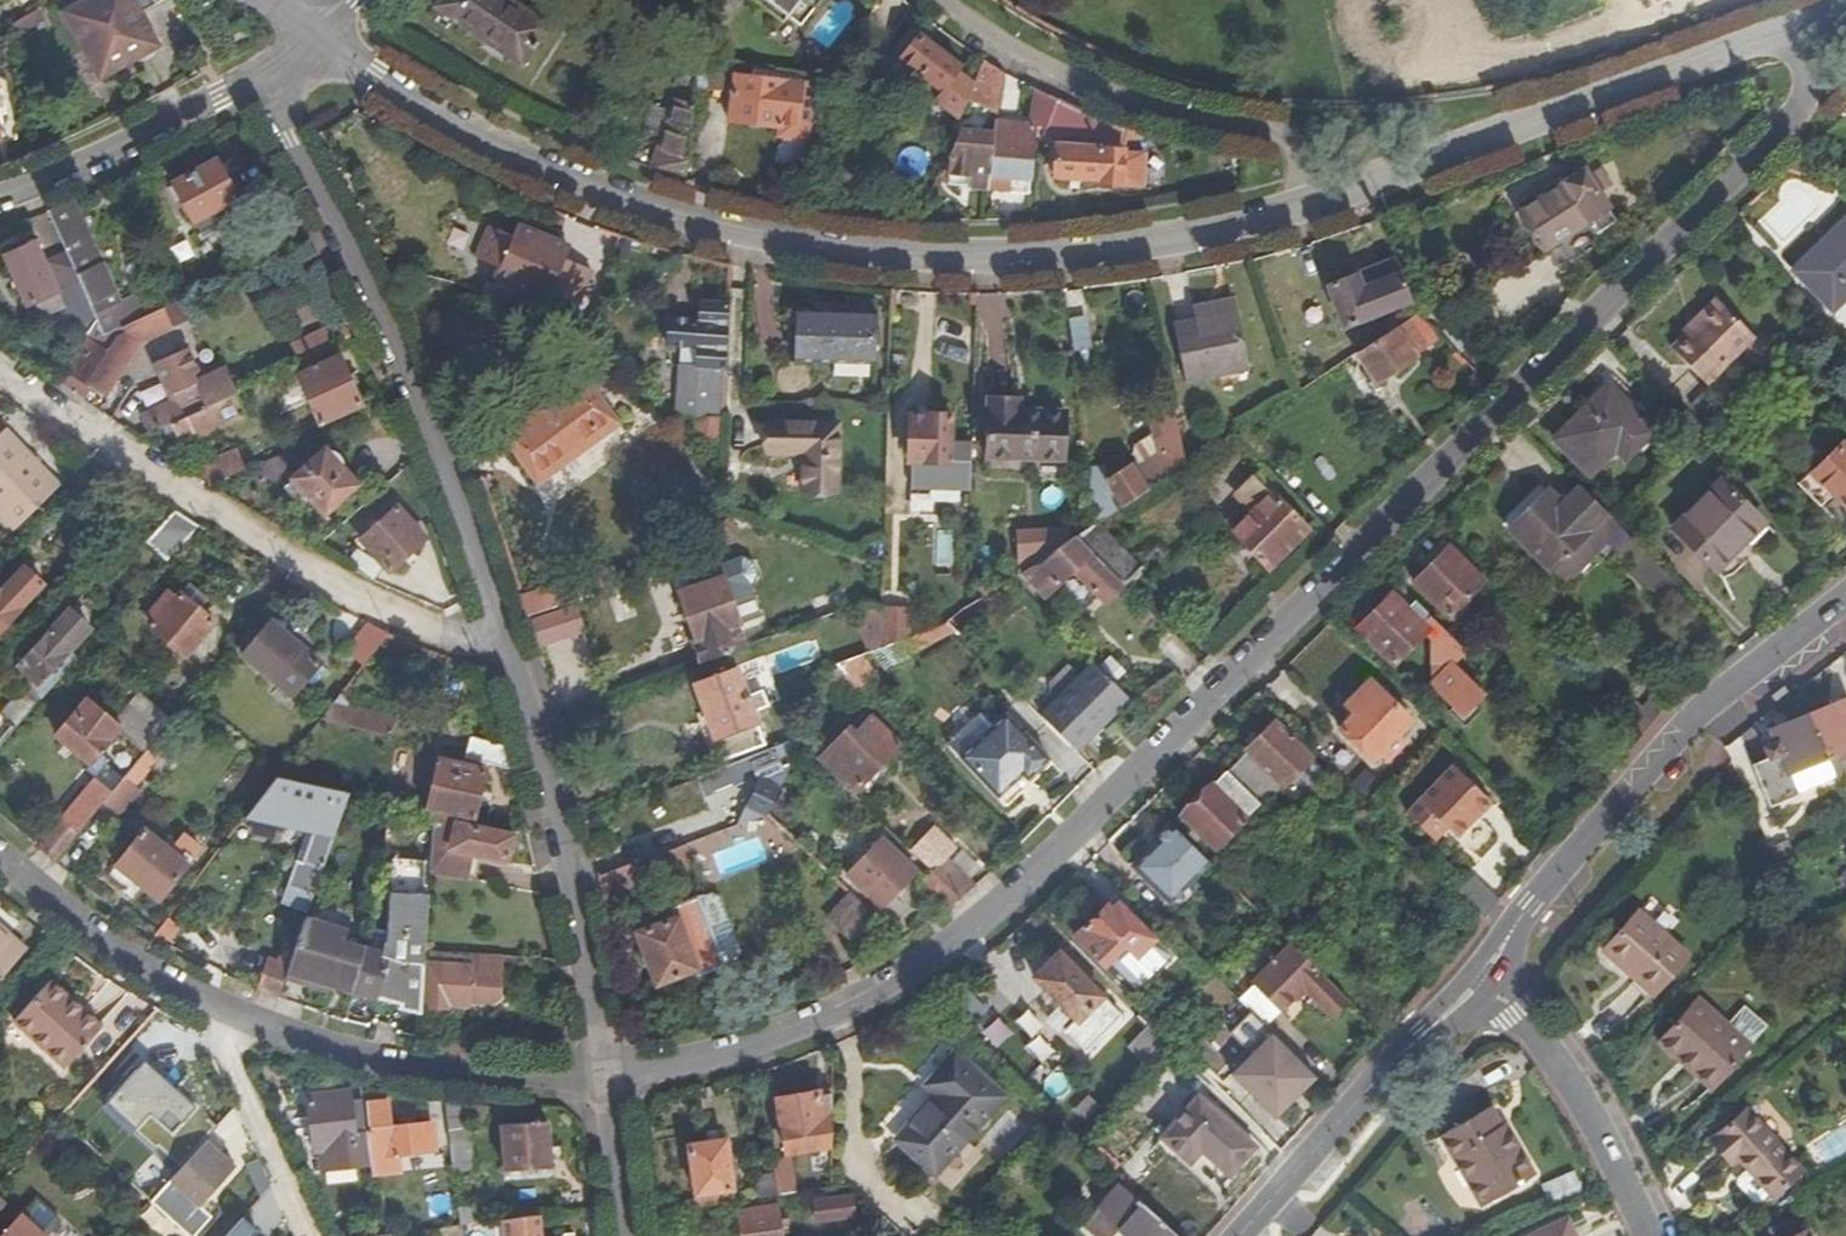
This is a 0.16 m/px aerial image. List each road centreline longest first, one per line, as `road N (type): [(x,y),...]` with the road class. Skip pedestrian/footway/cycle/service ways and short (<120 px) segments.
road 1 (residential): [(605,1077),(695,1063),(850,1009),(966,939),(1784,129),(1801,88),(1802,20)]
road 2 (residential): [(315,41),(542,178),(759,240),(992,264),(1219,235),(1328,202)]
road 3 (residential): [(507,655),(437,438),(263,76)]
road 4 (residential): [(0,356),(116,449),(292,561),(507,655)]
road 5 (residential): [(1328,202),(1802,20)]
road 6 (residential): [(1328,202),(1311,163),(1288,136),(1087,83),(1000,42),(945,0)]
road 7 (residential): [(1845,597),(1702,710),(1531,905)]
road 8 (residential): [(605,1077),(553,796),(507,655)]
road 9 (residential): [(216,1007),(364,1060),(479,1080),(605,1077)]
road 10 (residential): [(1642,1235),(1584,1115),(1531,1028),(1493,987)]
road 11 (residential): [(263,76),(0,194)]
road 12 (residential): [(0,856),(77,926),(216,1007)]
road 13 (residential): [(1239,1235),(1415,1045)]
road 14 (residential): [(315,1235),(216,1007)]
road 15 (residential): [(622,1235),(605,1077)]

